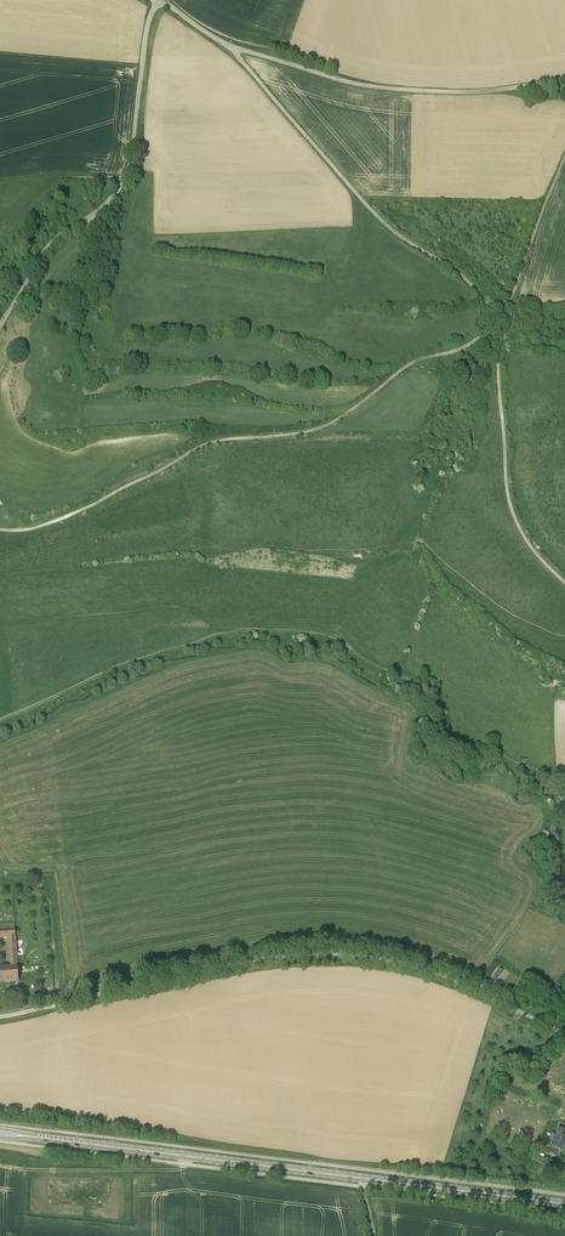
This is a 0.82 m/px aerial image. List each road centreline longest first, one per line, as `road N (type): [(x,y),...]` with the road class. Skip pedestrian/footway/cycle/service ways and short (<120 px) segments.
road 1 (track): [(0,529),(65,517),(211,442),(324,427),(411,363),(476,339),(512,294),(564,156)]
road 2 (unclassified): [(564,582),(531,546),(511,508),(488,308),(462,276),(378,217),(231,47)]
road 3 (unclassified): [(564,1034),(439,975),(330,953),(247,961),(0,1017)]
road 4 (primary): [(564,1204),(23,1136)]
road 5 (unclassified): [(0,327),(48,247),(104,206),(126,174),(146,32),(158,0)]
road 6 (unclassified): [(564,78),(483,91),(383,88),(231,47)]
road 7 (track): [(0,1165),(178,1171),(186,1156)]

